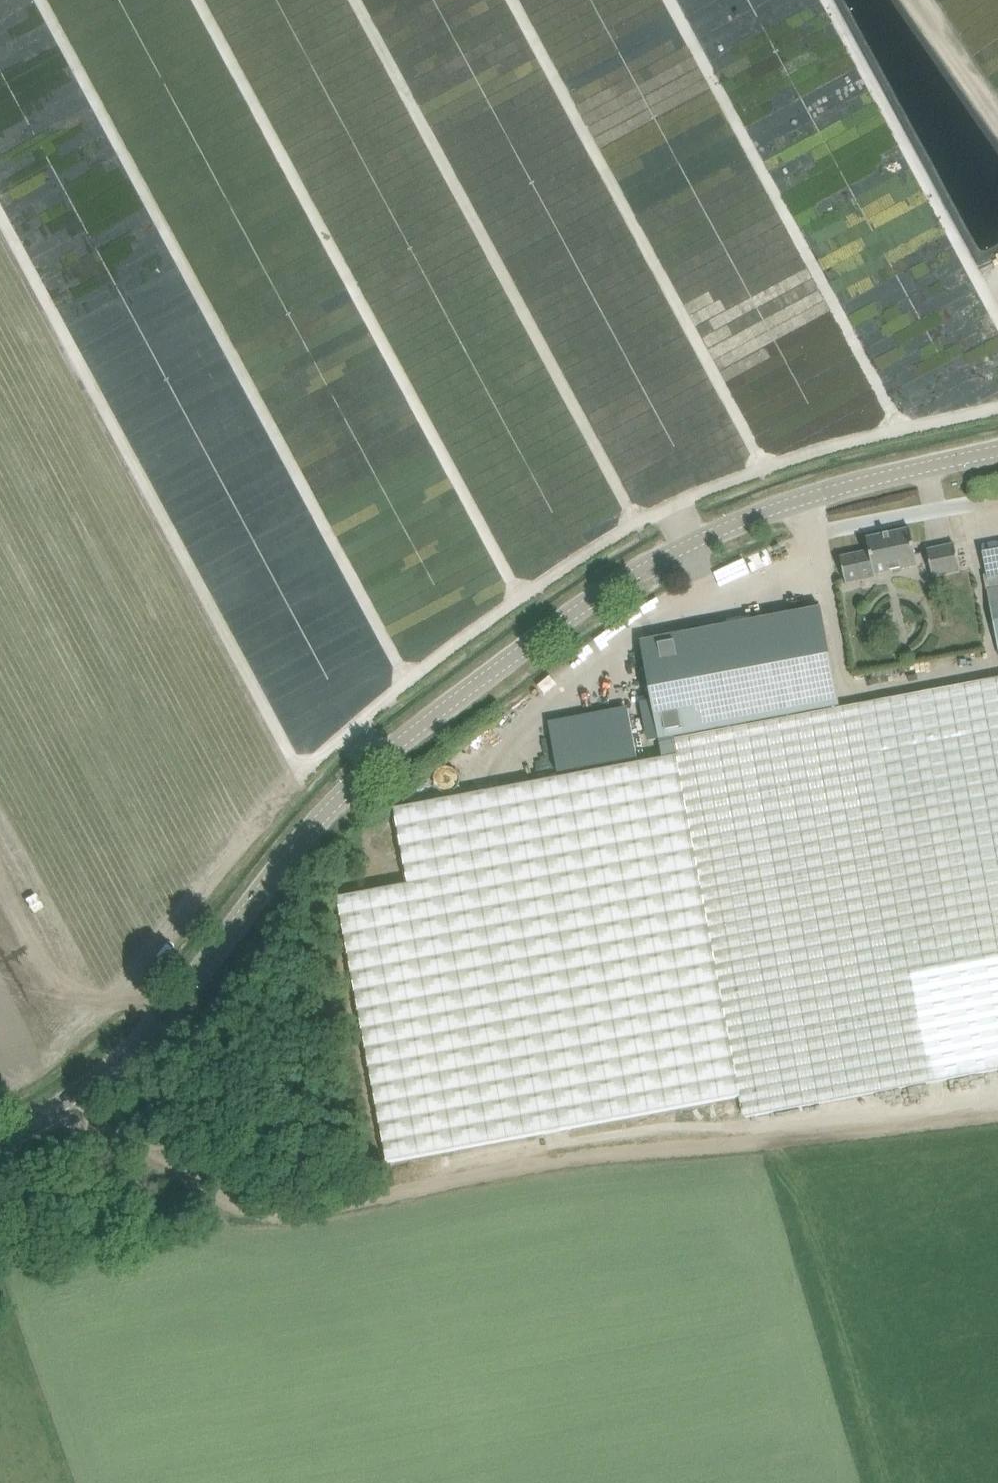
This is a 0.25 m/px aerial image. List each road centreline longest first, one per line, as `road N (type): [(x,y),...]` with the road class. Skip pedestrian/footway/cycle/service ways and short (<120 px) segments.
road 1 (tertiary): [(0,1138),(73,1097),(146,1034),(288,855),(378,762),(581,608),(671,552),(748,519),(997,451)]
road 2 (track): [(73,1097),(259,1211),(344,1204),(584,1147),(997,1122)]
road 3 (track): [(939,0),(997,106)]

